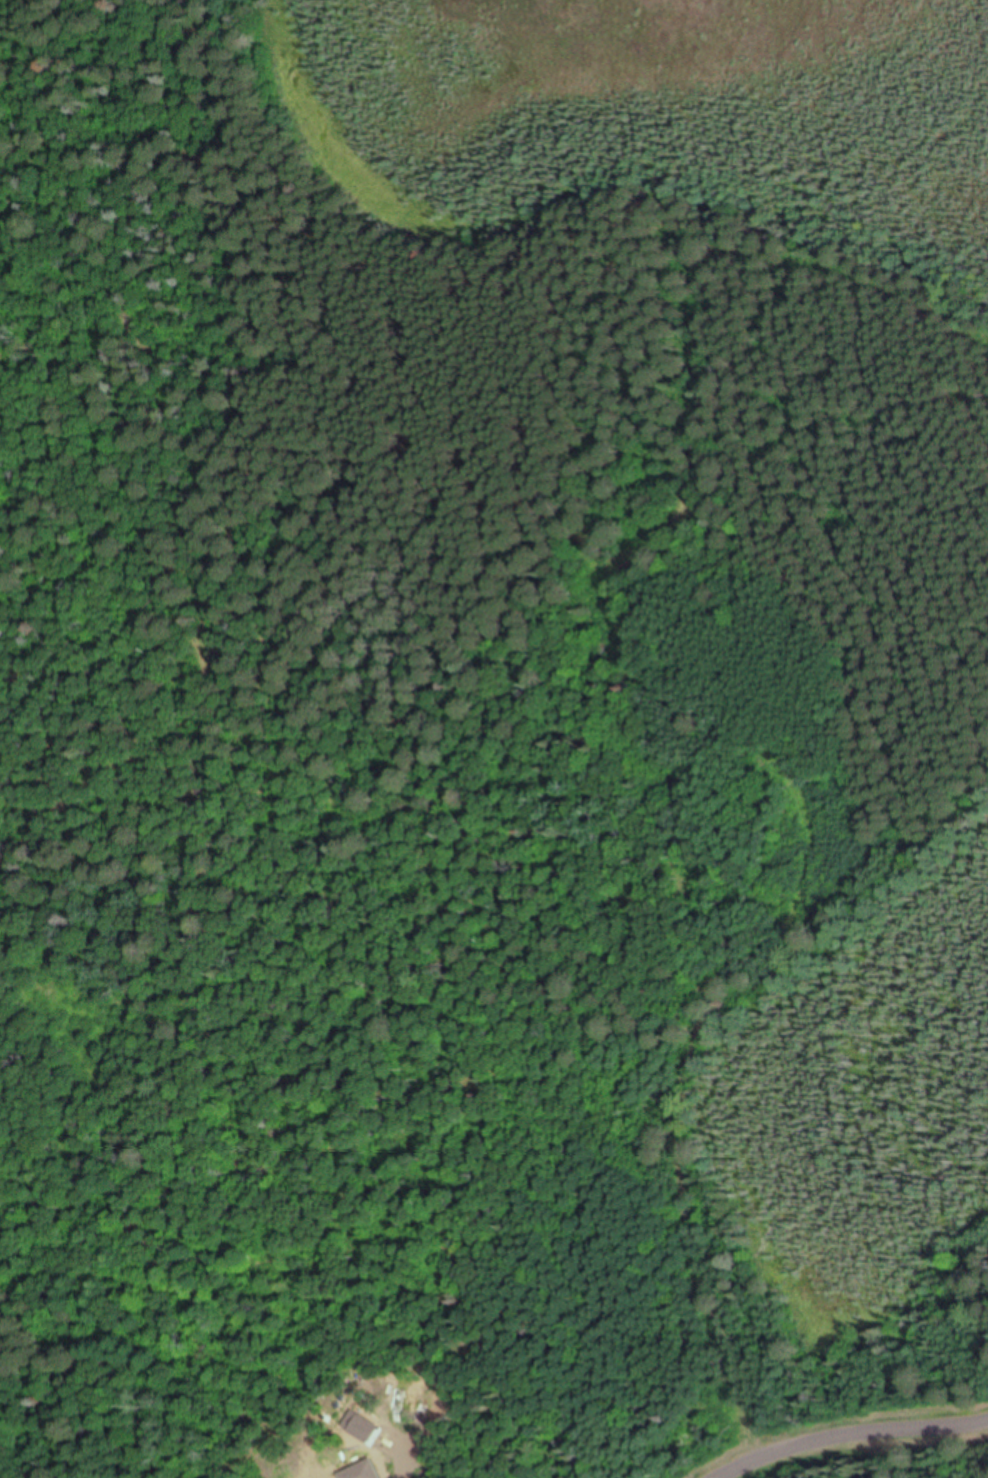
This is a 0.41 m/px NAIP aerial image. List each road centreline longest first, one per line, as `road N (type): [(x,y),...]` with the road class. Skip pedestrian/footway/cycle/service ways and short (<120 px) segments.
road 1 (residential): [(987,1426),(788,1453),(729,1477)]

